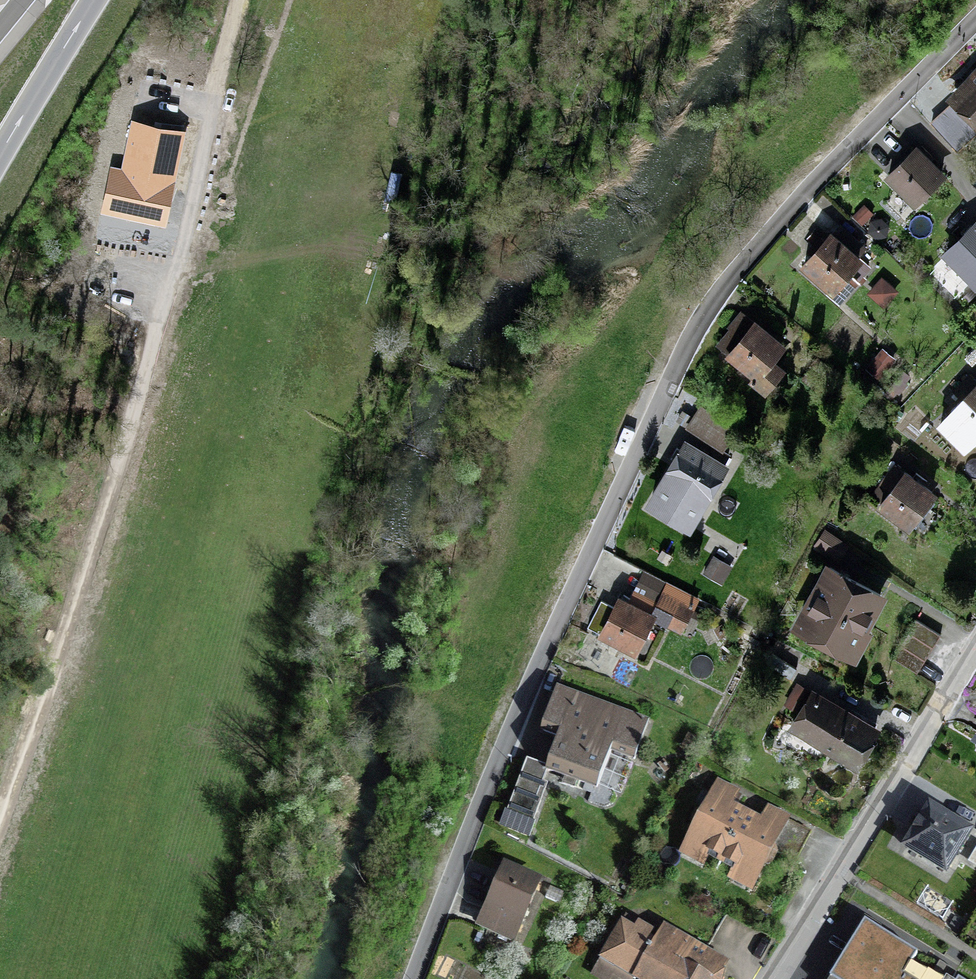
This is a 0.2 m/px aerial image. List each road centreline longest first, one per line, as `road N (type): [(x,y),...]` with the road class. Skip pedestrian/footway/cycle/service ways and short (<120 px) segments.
road 1 (residential): [(975,23),(756,250),(706,320),(549,646),(414,978)]
road 2 (track): [(0,808),(89,556),(192,218),(238,0)]
road 3 (residential): [(774,978),(975,653)]
road 4 (trunk): [(0,161),(95,0)]

